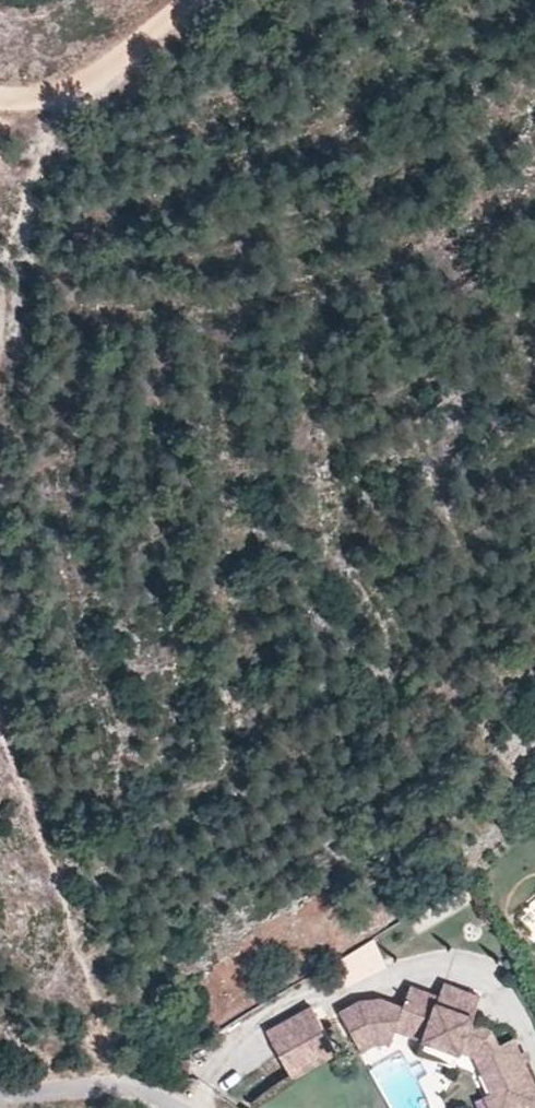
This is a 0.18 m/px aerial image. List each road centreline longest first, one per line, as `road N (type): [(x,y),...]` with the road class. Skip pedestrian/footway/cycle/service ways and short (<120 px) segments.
road 1 (track): [(0,102),(50,105),(207,0)]
road 2 (unclassified): [(0,1097),(105,1090),(168,1107)]

